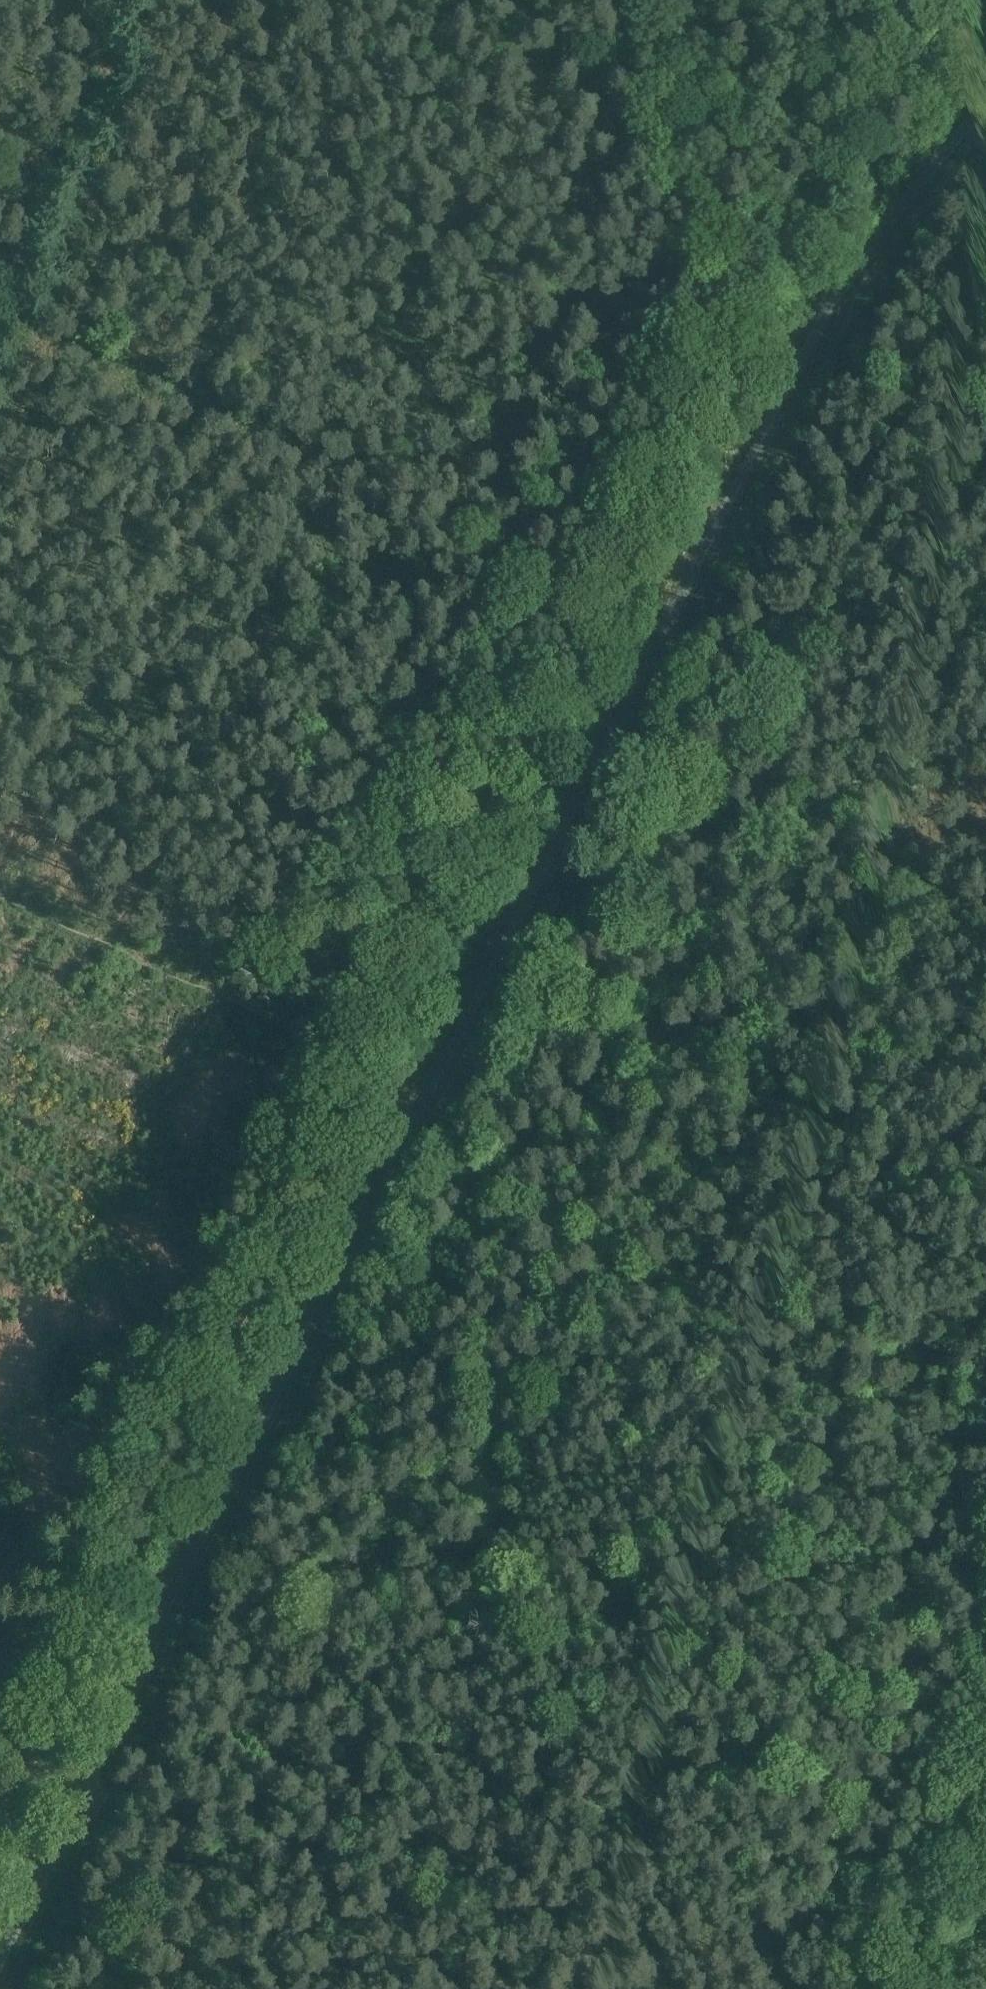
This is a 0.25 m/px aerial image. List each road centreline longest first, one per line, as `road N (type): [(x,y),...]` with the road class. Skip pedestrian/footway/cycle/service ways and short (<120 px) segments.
road 1 (unclassified): [(985,156),(846,326),(639,693),(402,1204),(0,1963)]
road 2 (track): [(0,920),(224,1024),(266,1034),(317,1085),(402,1204),(985,1456)]
road 3 (track): [(128,0),(0,326)]
road 4 (track): [(985,79),(789,0)]

